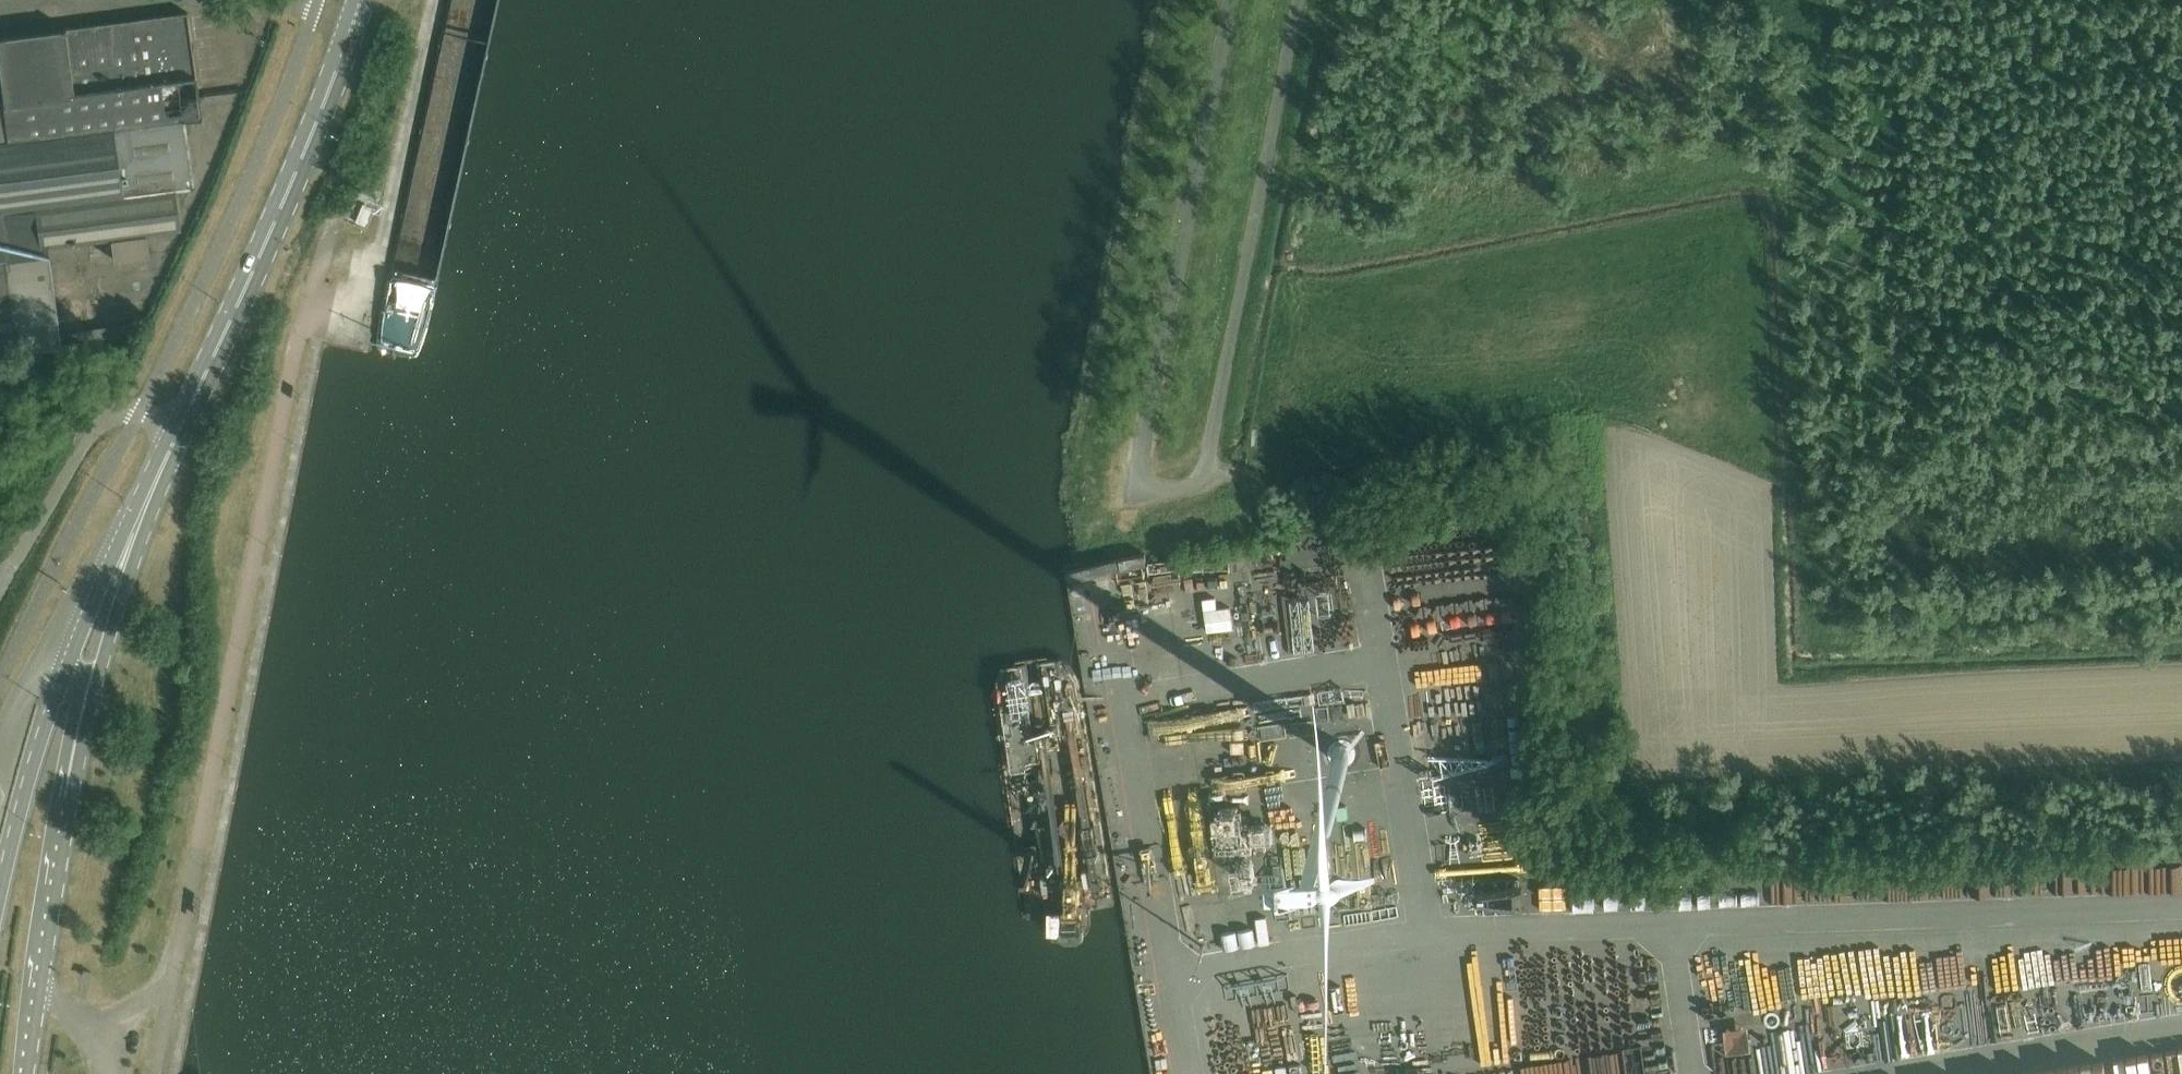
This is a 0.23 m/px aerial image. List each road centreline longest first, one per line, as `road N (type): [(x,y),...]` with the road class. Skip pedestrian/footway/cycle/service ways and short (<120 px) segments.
road 1 (unclassified): [(1299,0),(1206,475),(1164,490),(1143,482),(1139,466),(1231,0)]
road 2 (primary): [(135,529),(279,211),(362,0)]
road 3 (primary): [(26,1073),(70,799),(135,529)]
road 4 (primary): [(135,529),(101,582),(62,675),(0,892)]

